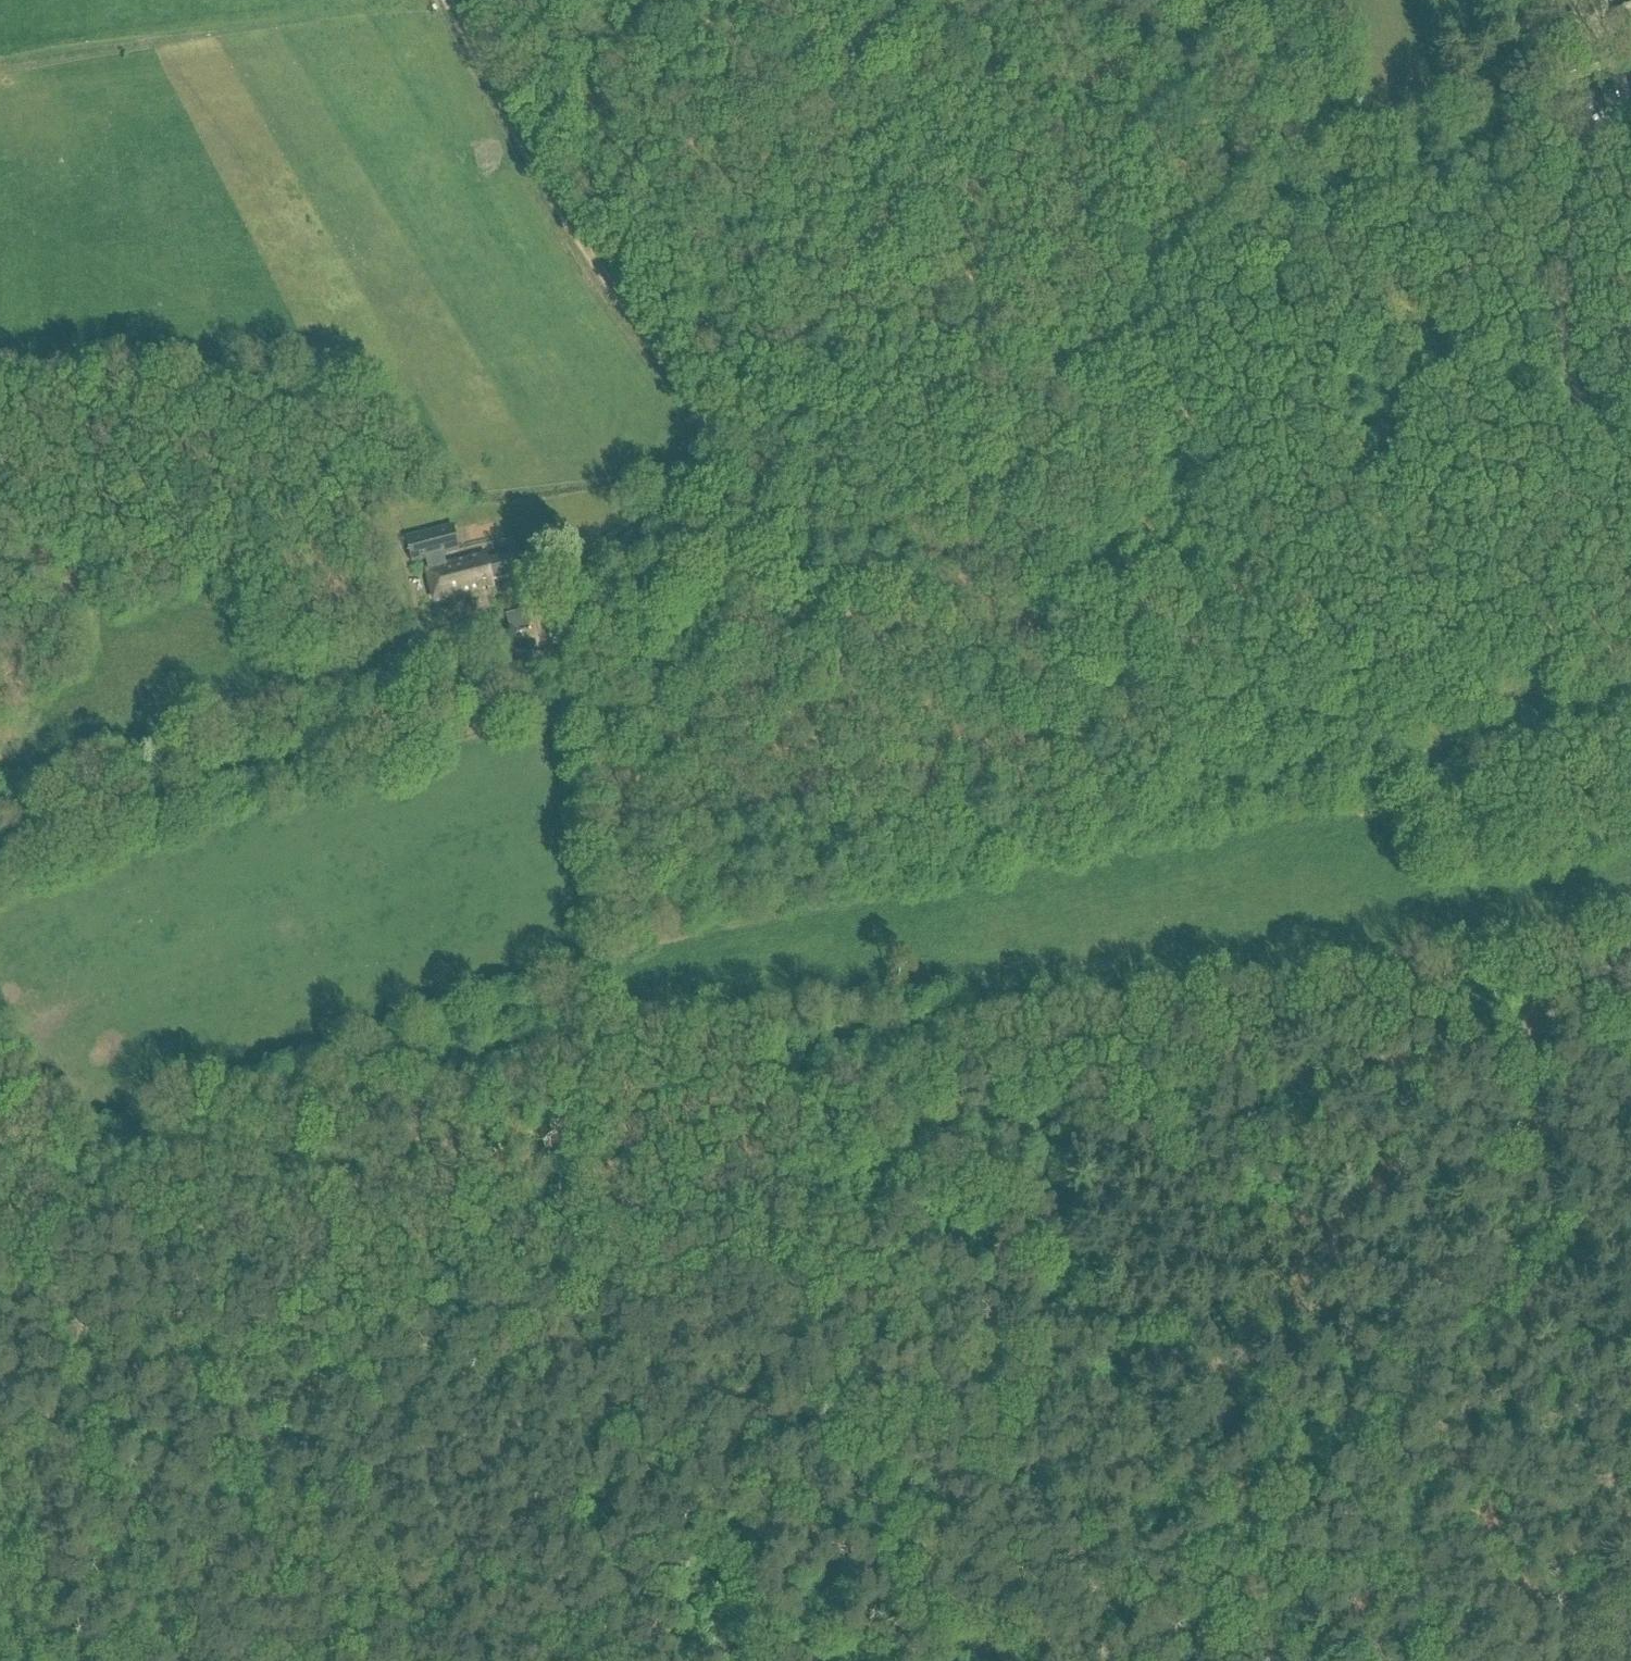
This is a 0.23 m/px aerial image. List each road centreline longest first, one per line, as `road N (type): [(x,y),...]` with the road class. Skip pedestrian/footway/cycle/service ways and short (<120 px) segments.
road 1 (track): [(448,0),(535,165),(692,403),(709,443),(706,455)]
road 2 (track): [(706,455),(672,503),(562,571),(541,599),(560,674),(543,744)]
road 3 (track): [(1520,0),(1584,158)]

